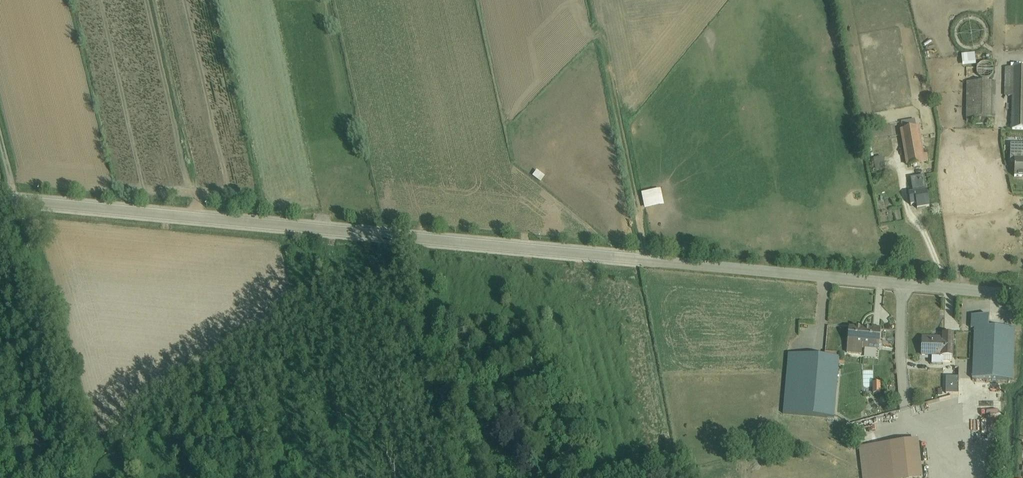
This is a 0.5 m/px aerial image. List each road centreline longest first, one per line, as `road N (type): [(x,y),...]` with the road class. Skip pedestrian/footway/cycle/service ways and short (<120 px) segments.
road 1 (tertiary): [(1022,298),(0,203)]
road 2 (track): [(402,240),(464,477)]

